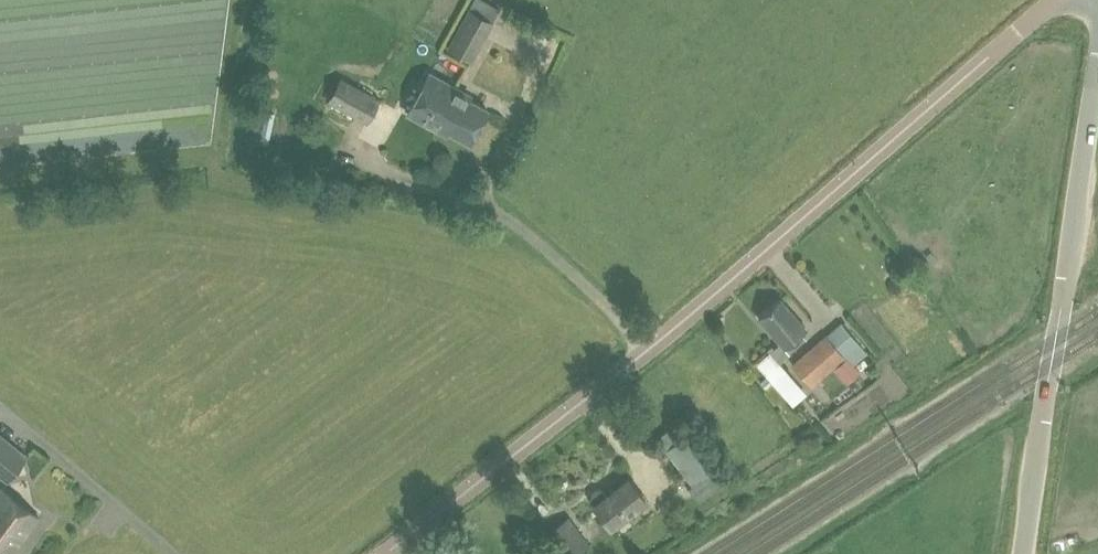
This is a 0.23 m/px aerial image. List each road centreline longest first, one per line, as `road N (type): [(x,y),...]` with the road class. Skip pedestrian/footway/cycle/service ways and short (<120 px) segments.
road 1 (unclassified): [(384,553),(645,348),(1057,0)]
road 2 (unclassified): [(1022,553),(1097,69)]

